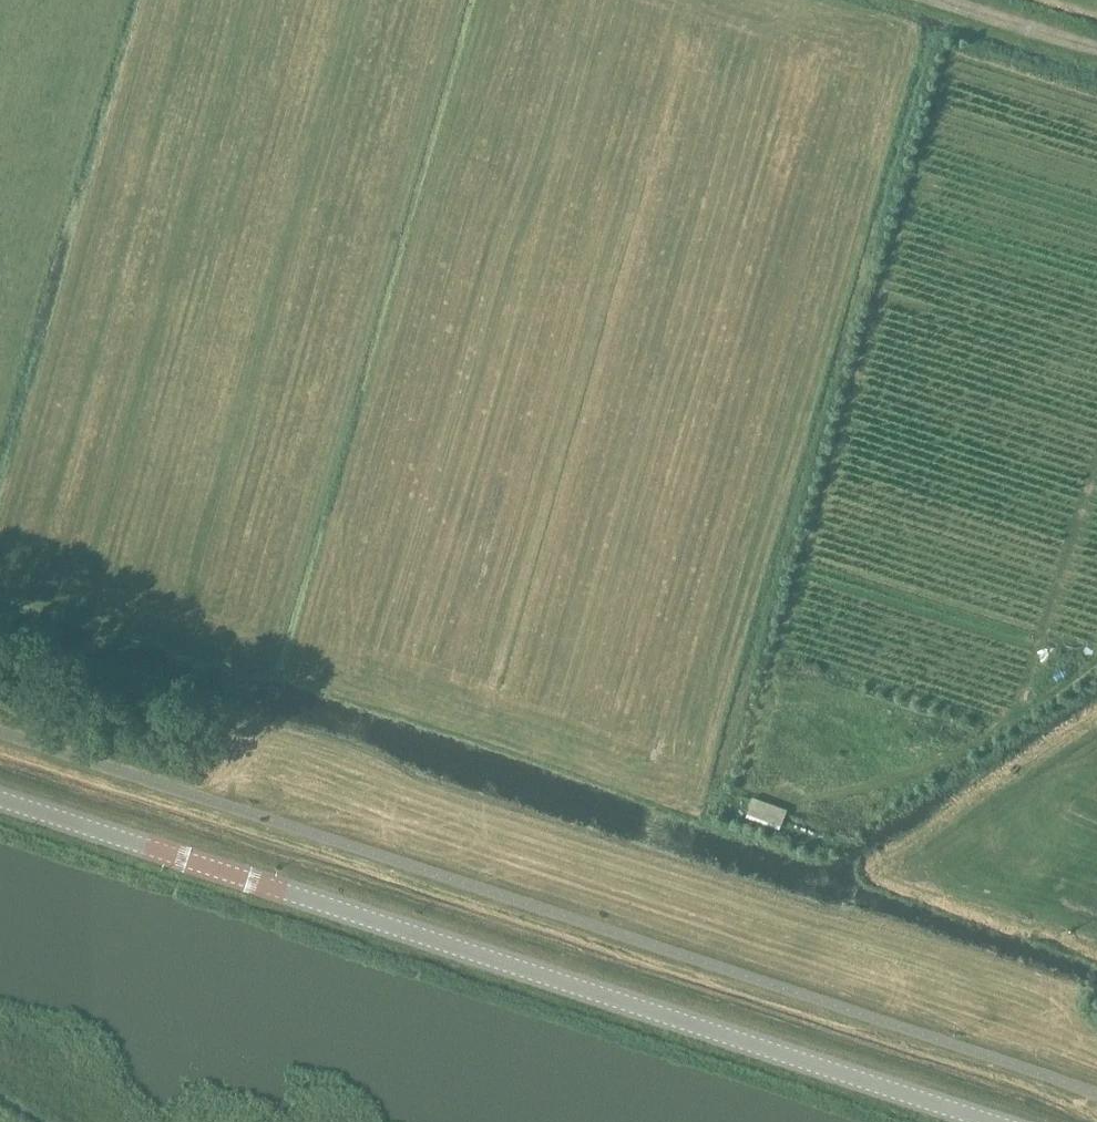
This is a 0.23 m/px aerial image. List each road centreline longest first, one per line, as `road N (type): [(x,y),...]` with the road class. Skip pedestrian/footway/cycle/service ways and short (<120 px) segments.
road 1 (secondary): [(993,1121),(0,803)]
road 2 (track): [(1096,46),(937,0)]

